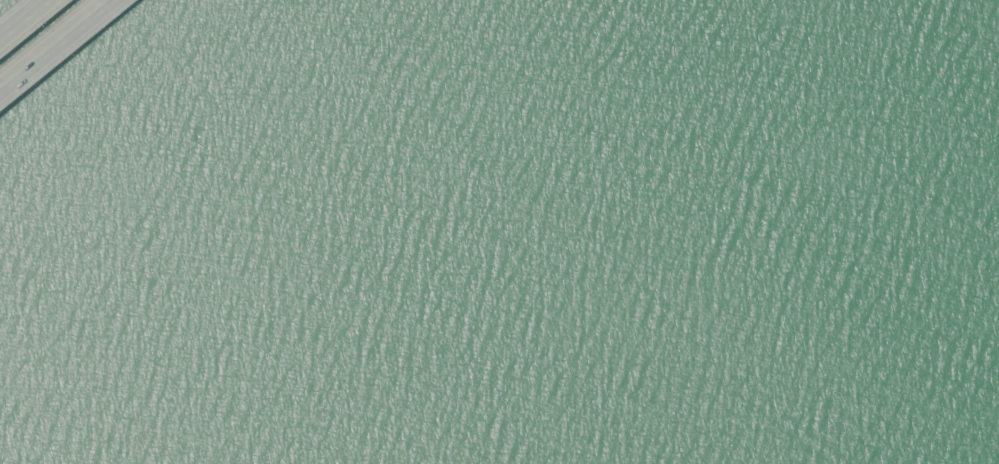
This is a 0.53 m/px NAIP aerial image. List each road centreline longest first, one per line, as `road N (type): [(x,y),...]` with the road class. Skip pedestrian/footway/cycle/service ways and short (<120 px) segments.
road 1 (motorway): [(0,84),(103,0)]

